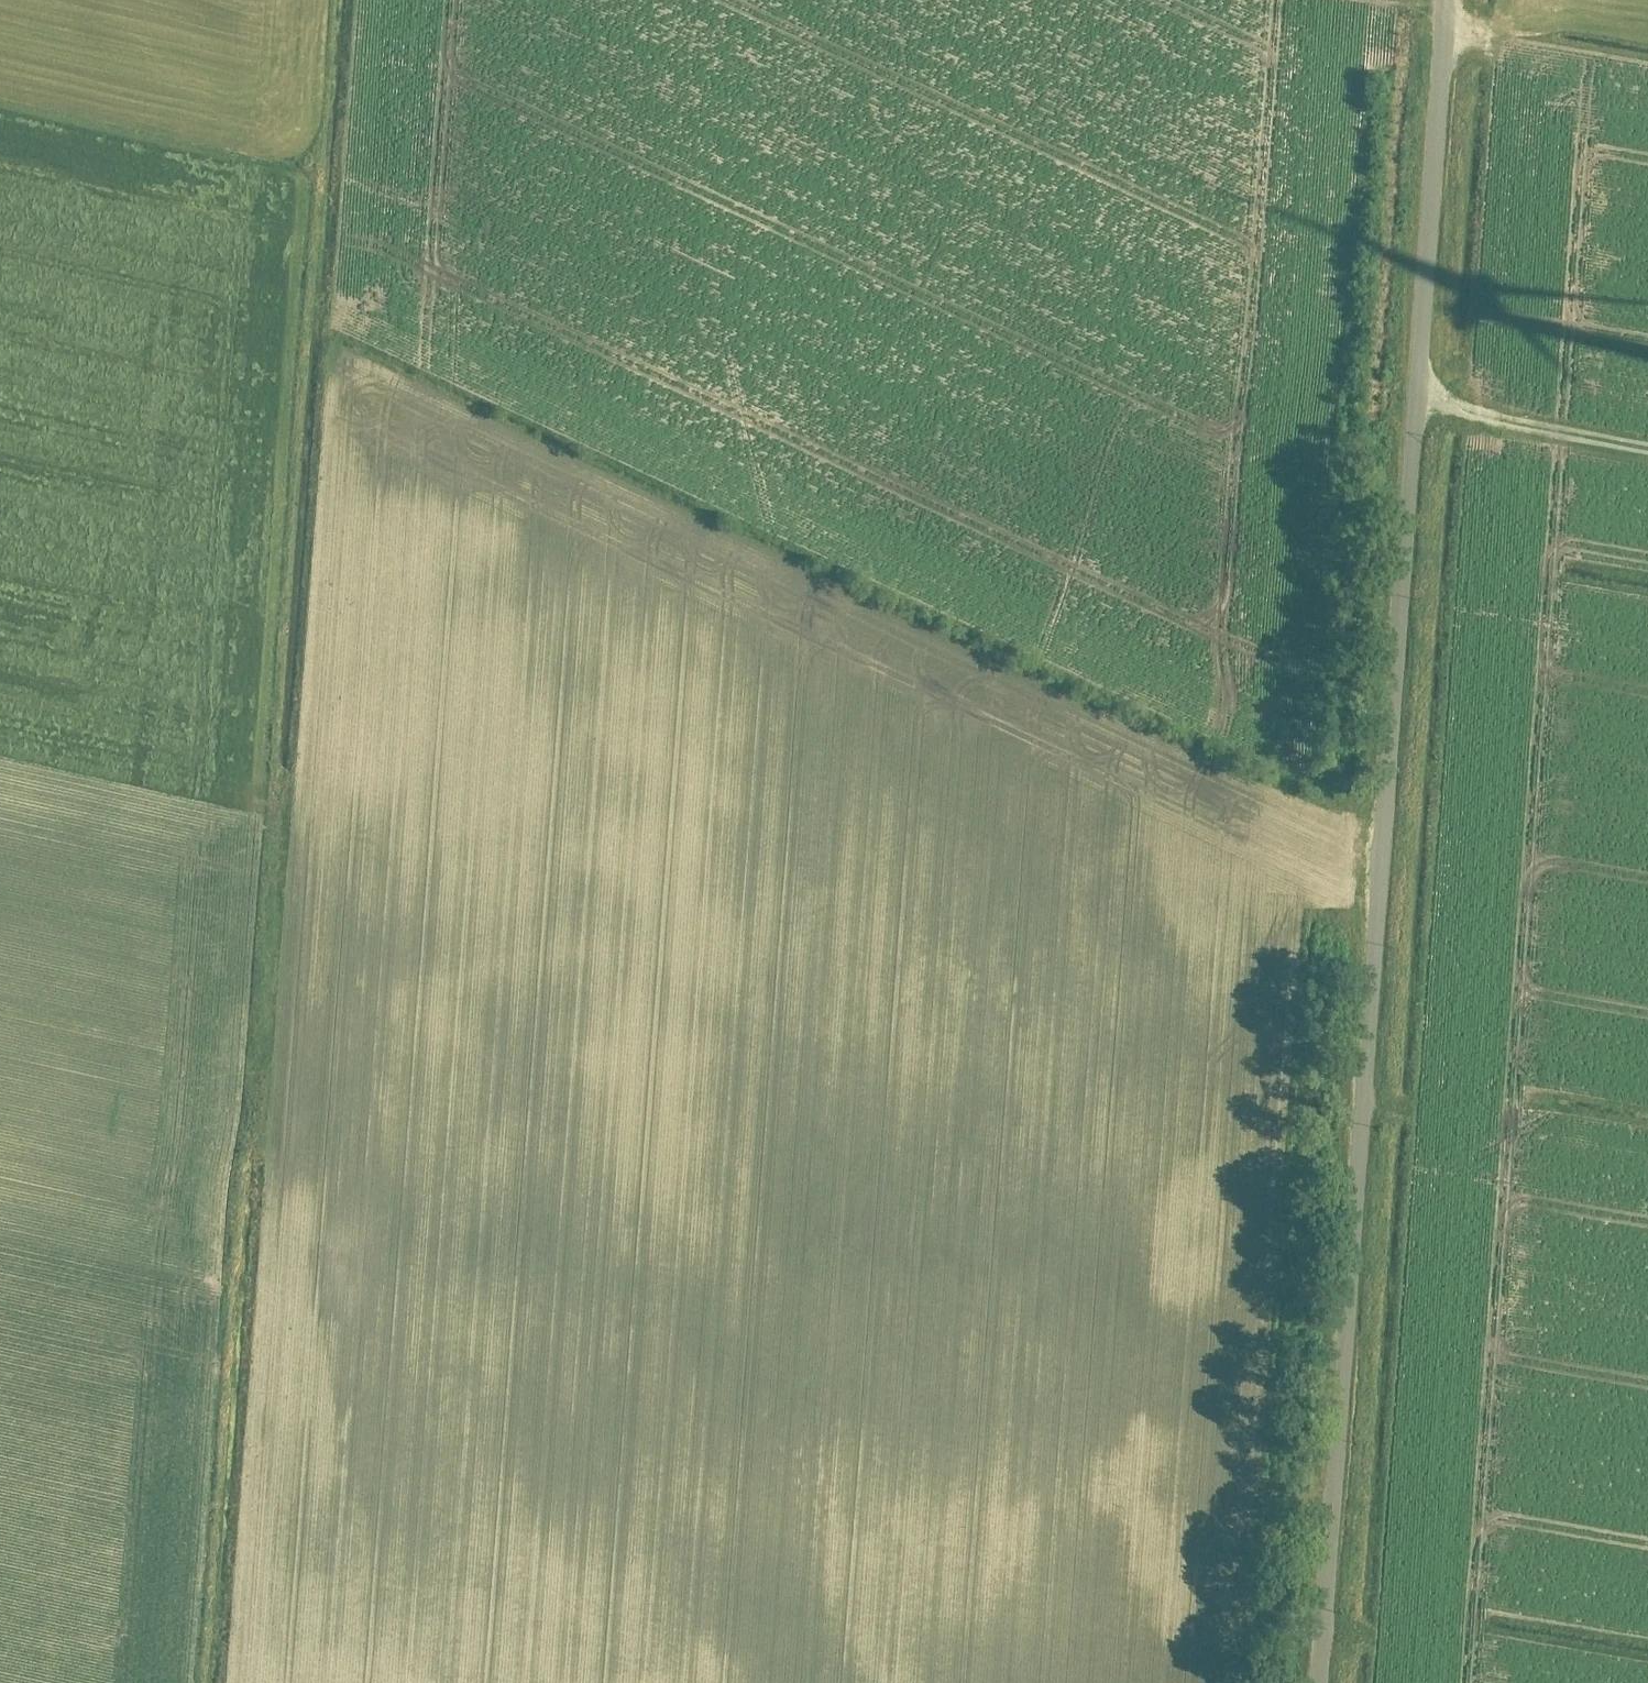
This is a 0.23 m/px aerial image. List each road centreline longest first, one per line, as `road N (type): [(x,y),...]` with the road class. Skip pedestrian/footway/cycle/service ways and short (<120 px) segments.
road 1 (unclassified): [(1452,0),(1324,1682)]

